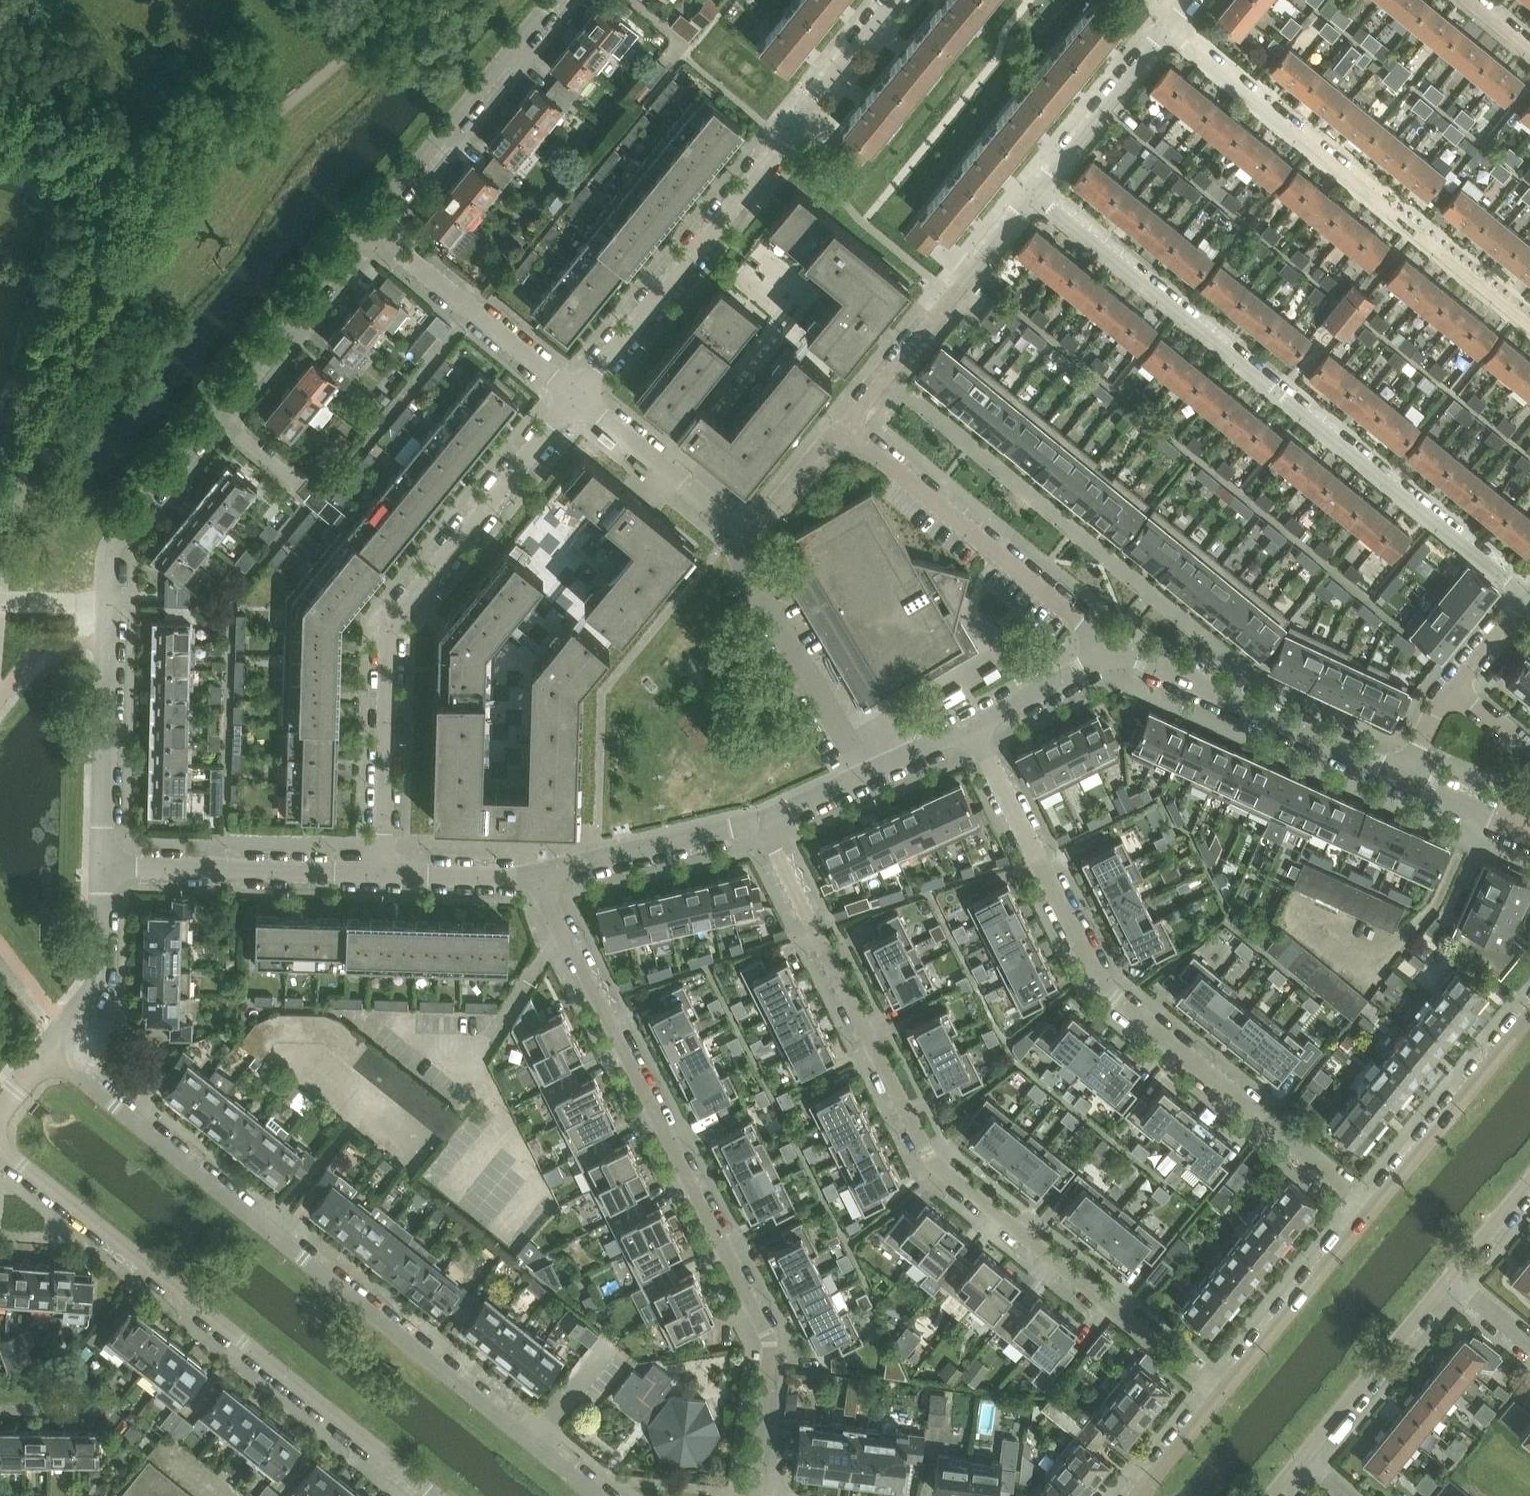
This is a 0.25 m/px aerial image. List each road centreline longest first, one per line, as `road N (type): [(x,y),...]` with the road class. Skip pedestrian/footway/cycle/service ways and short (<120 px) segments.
road 1 (residential): [(1218,1395),(926,1152),(763,822)]
road 2 (residential): [(596,1495),(49,1055)]
road 3 (residential): [(752,1495),(768,1339),(545,899),(540,876)]
road 4 (residential): [(1528,597),(1033,194)]
road 5 (residential): [(1371,1209),(1114,998),(972,728)]
road 6 (residential): [(0,1145),(430,1495)]
road 7 (residential): [(577,398),(390,620),(381,877)]
road 8 (residential): [(577,398),(894,0)]
road 9 (residential): [(103,866),(110,554),(213,417)]
road 10 (residential): [(1529,325),(1169,29)]
road 11 (residential): [(1104,654),(1076,619),(850,433)]
road 12 (residential): [(1104,654),(1153,663),(1402,779)]
road 13 (residential): [(850,433),(1033,194)]
road 14 (residential): [(368,226),(553,0)]
road 15 (residential): [(103,866),(381,877)]
road 16 (residential): [(862,778),(751,578),(744,535)]
road 17 (residential): [(577,398),(368,226)]
road 18 (tertiary): [(1529,1015),(1371,1209)]
road 19 (residential): [(213,417),(368,226)]
road 20 (tertiary): [(1371,1209),(1218,1395)]
road 21 (tertiary): [(1299,1460),(1451,1280)]
road 22 (residential): [(540,876),(763,822)]
road 23 (residential): [(744,535),(577,398)]
road 24 (residential): [(1033,194),(1169,29)]
road 25 (residential): [(49,1055),(101,976),(103,866)]
road 26 (residential): [(381,877),(540,876)]
road 27 (residential): [(972,728),(1104,654)]
road 28 (residential): [(744,535),(850,433)]
road 29 (residential): [(1402,779),(1518,830)]
road 30 (tertiary): [(1218,1395),(1142,1495)]
road 31 (tertiary): [(1451,1280),(1529,1186)]
road 32 (residential): [(862,778),(972,728)]

